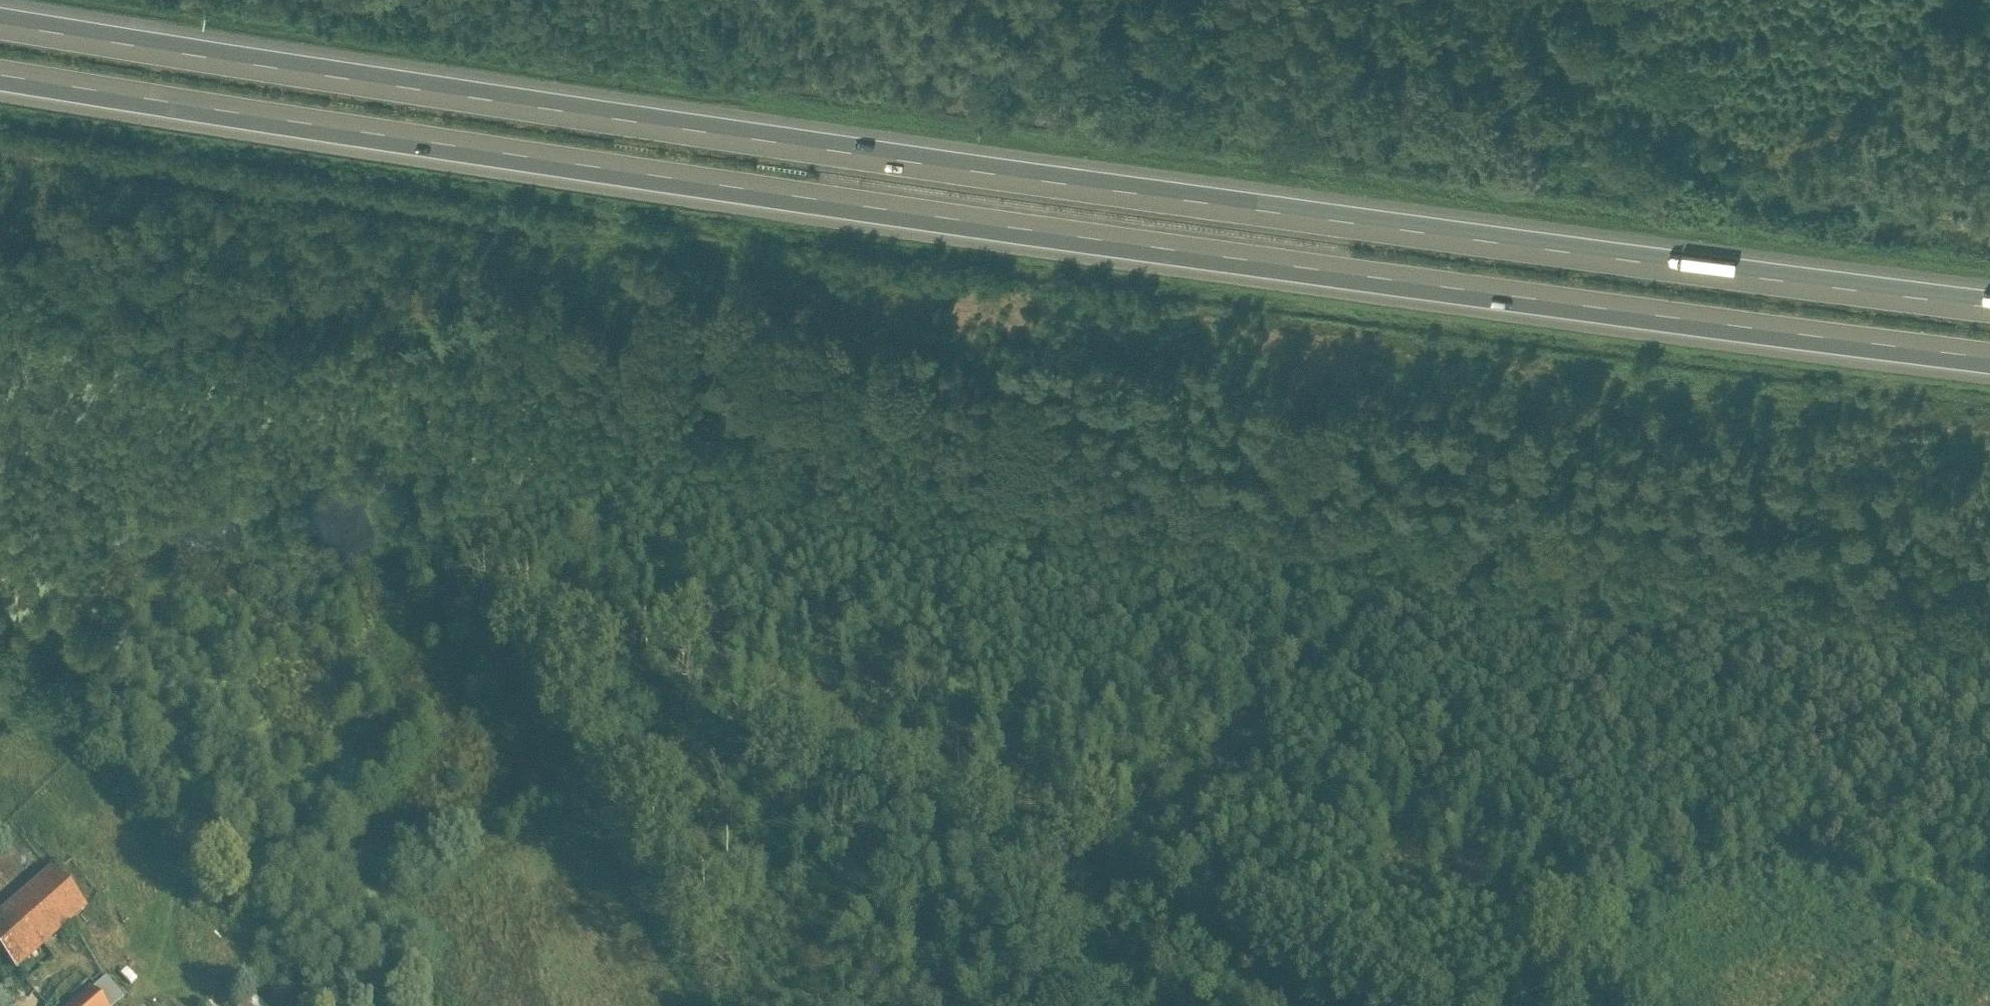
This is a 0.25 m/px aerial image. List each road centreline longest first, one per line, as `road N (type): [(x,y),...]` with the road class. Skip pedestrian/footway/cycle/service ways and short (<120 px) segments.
road 1 (motorway): [(0,69),(591,162),(1989,359)]
road 2 (motorway): [(1989,303),(591,112),(0,17)]

